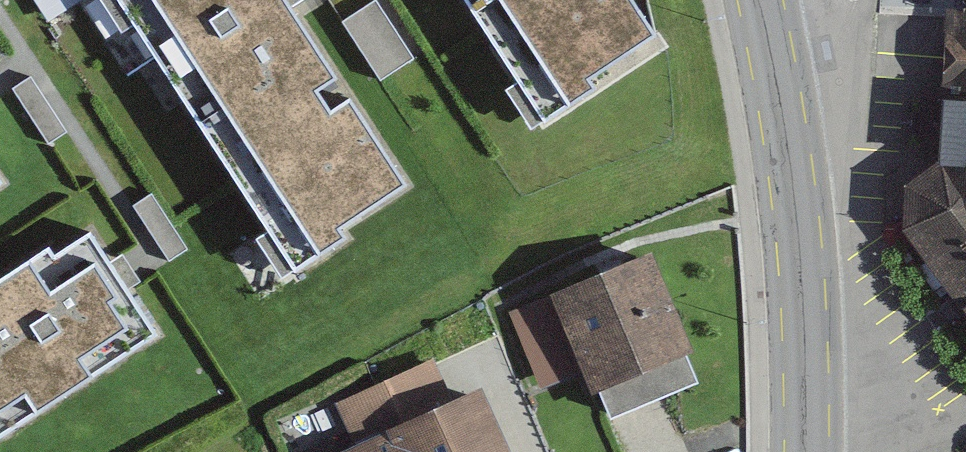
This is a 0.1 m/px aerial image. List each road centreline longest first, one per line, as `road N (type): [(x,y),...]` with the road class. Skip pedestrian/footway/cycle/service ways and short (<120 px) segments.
road 1 (secondary): [(767,0),(784,85),(802,277),(807,451)]
road 2 (residential): [(965,429),(811,451)]

